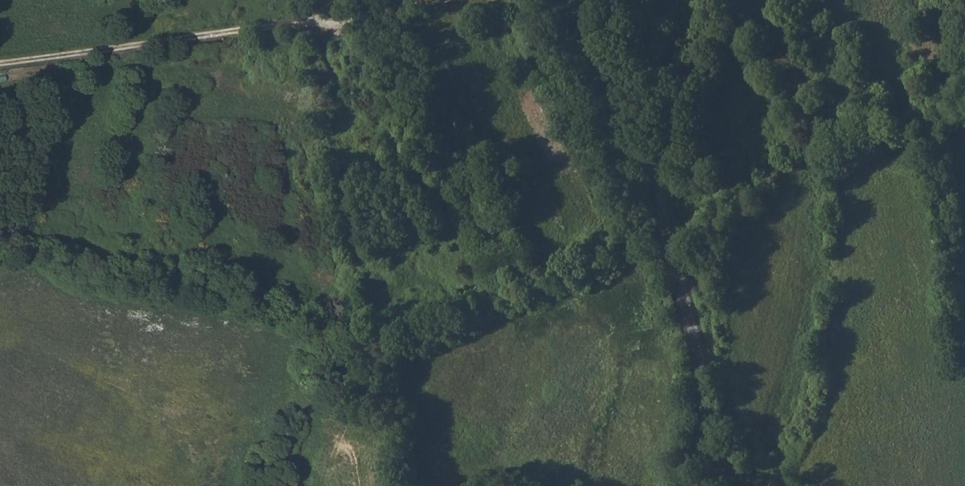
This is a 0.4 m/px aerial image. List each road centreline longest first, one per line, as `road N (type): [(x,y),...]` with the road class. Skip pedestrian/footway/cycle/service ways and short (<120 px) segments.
road 1 (unclassified): [(735,0),(689,78),(667,155),(663,221),(703,365),(700,449),(688,485)]
road 2 (track): [(447,0),(0,62)]

